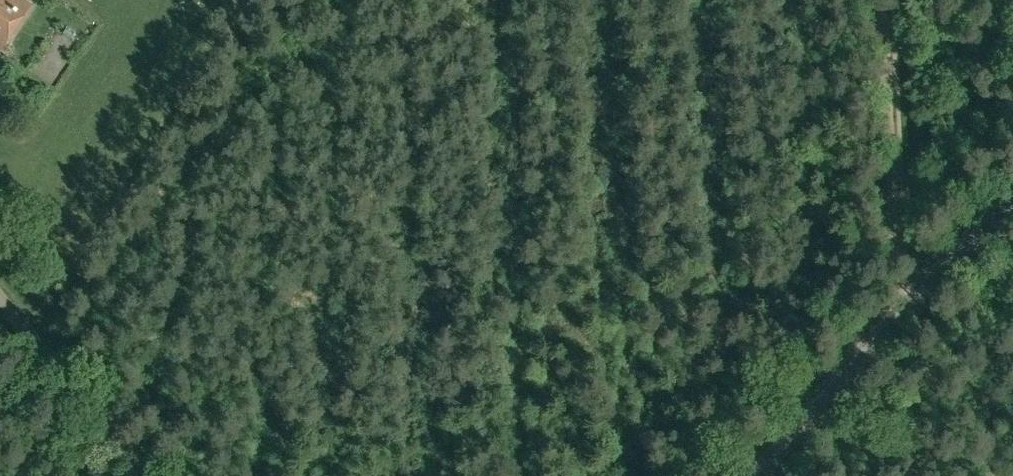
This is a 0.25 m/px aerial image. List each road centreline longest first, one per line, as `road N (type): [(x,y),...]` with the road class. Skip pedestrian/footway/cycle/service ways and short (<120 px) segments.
road 1 (tertiary): [(748,475),(1012,197)]
road 2 (track): [(882,0),(900,270)]
road 3 (track): [(0,298),(145,475)]

